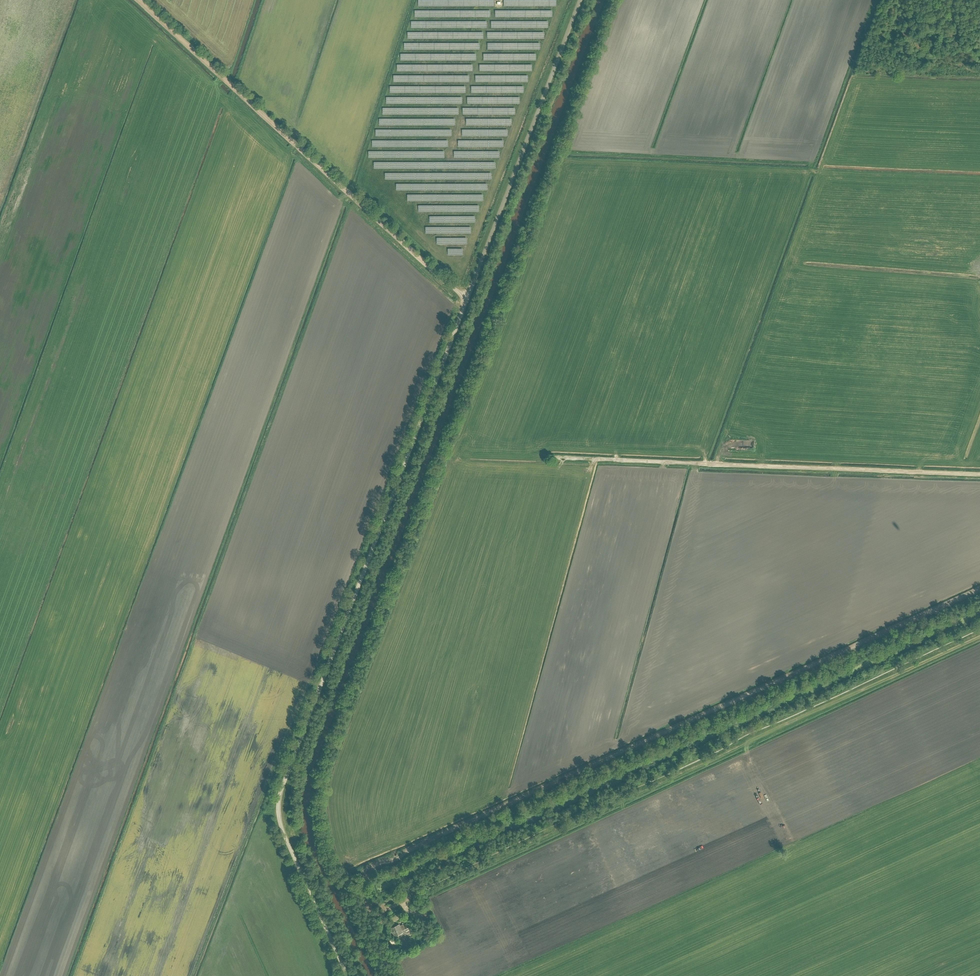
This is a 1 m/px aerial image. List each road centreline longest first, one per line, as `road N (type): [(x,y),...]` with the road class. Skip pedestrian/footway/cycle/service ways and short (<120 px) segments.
road 1 (tertiary): [(347,975),(282,831),(278,800),(579,0)]
road 2 (track): [(377,975),(320,846),(315,774),(604,0)]
road 3 (track): [(979,589),(368,868),(361,891),(367,930),(388,975)]
road 4 (track): [(140,0),(467,297)]
road 5 (track): [(979,473),(549,457)]
road 6 (track): [(979,635),(746,747)]

